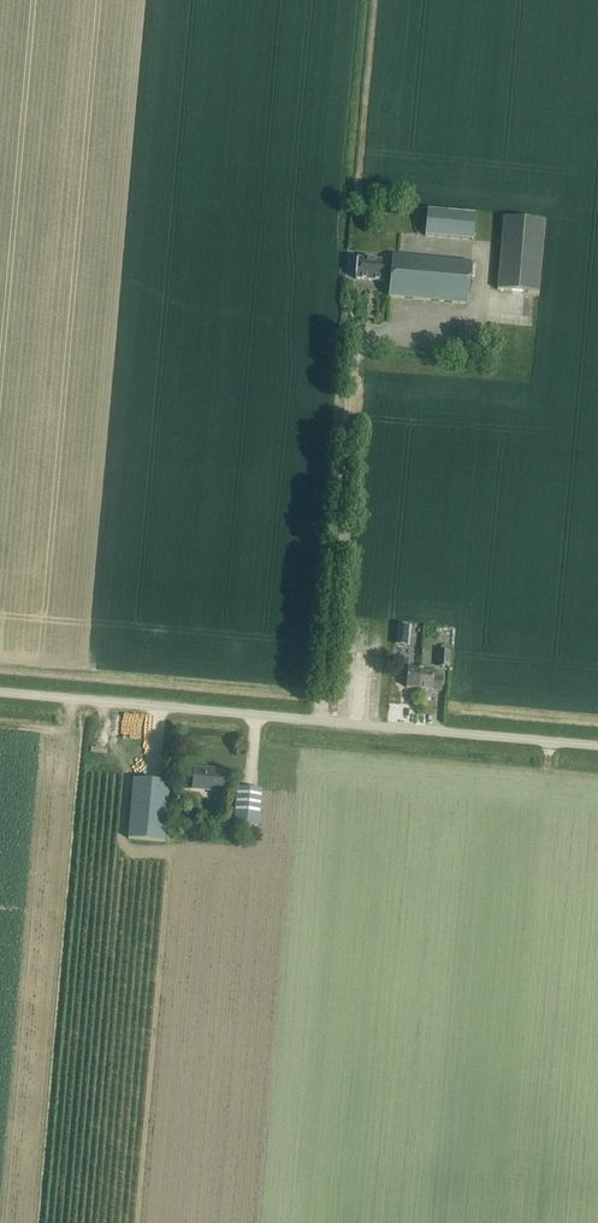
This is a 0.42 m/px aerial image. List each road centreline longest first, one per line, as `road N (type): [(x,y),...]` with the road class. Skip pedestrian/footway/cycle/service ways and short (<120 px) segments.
road 1 (unclassified): [(597,746),(0,692)]

